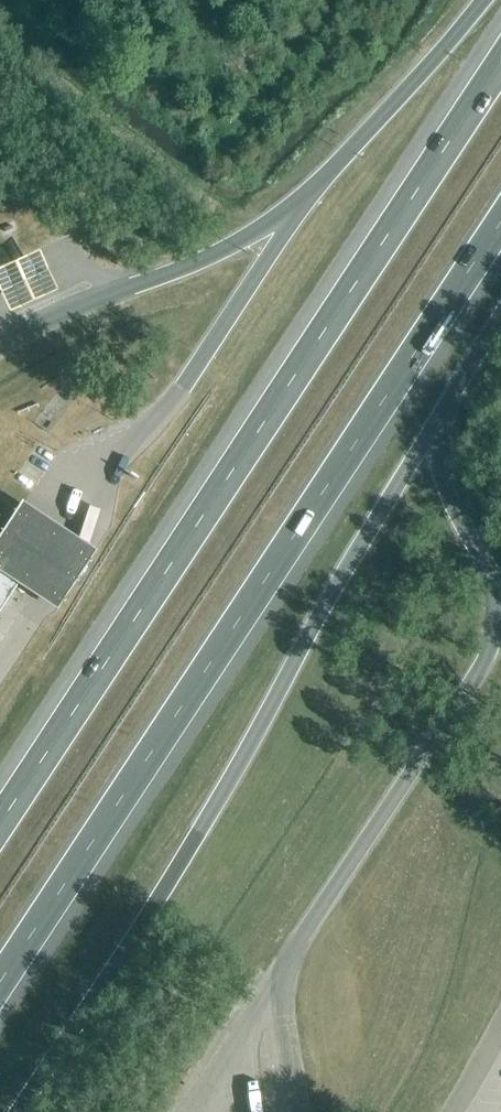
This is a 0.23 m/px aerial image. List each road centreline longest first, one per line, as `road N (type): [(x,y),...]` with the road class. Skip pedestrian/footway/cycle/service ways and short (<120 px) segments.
road 1 (motorway): [(500,63),(0,823)]
road 2 (motorway): [(0,983),(500,223)]
road 3 (motorway): [(483,0),(312,192)]
road 4 (motorway): [(438,420),(500,315)]

